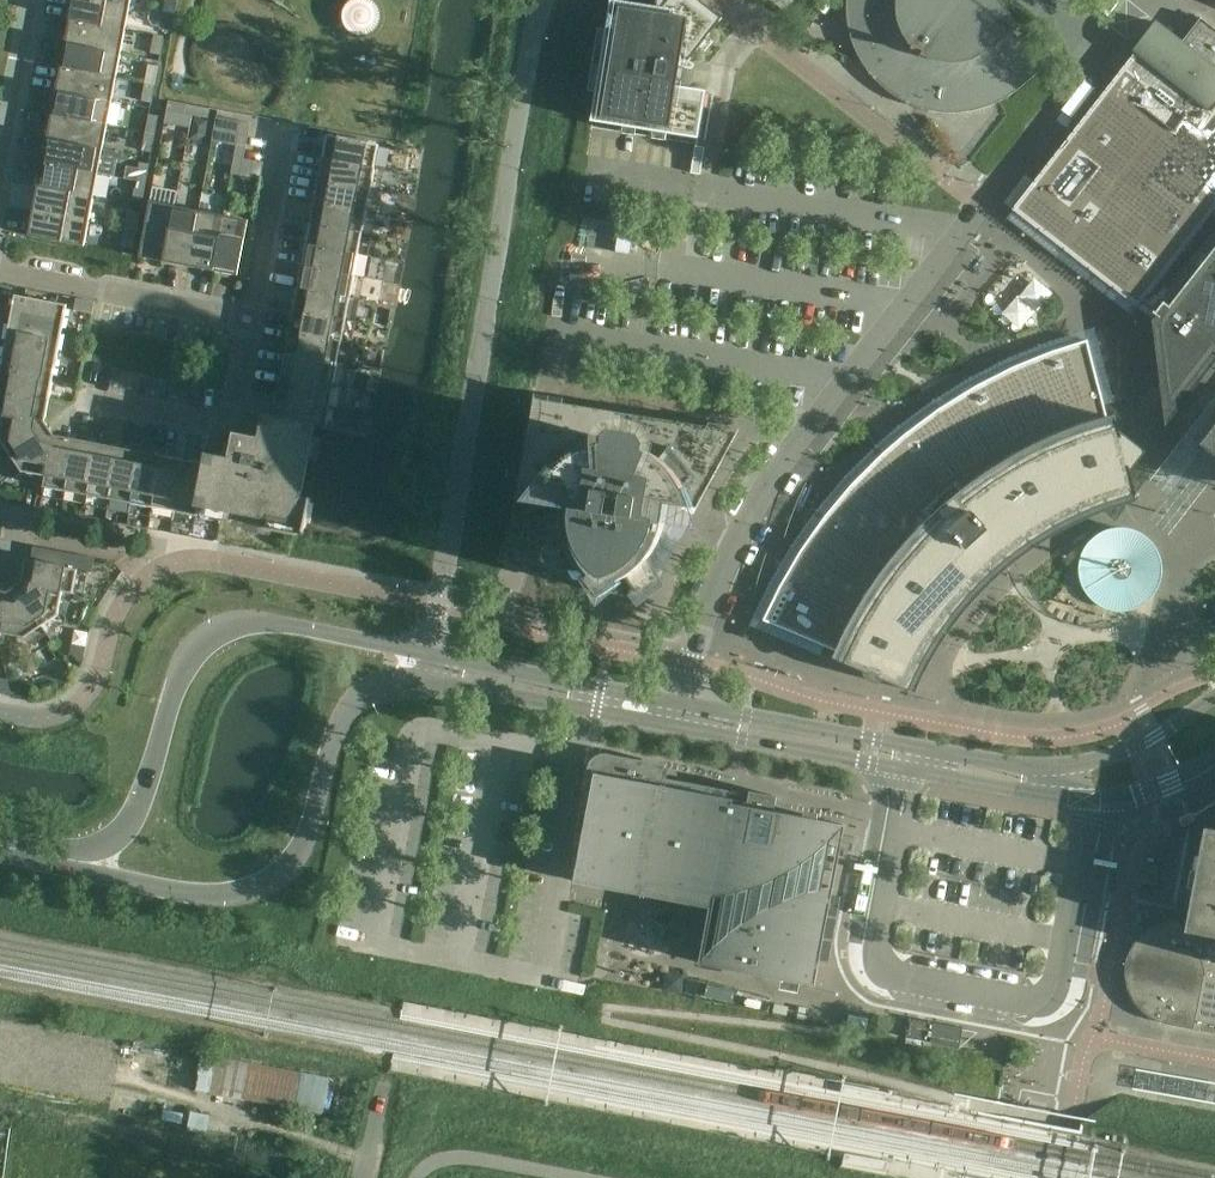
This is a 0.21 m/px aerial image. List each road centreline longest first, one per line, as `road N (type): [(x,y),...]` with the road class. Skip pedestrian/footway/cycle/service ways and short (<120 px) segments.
road 1 (residential): [(693,664),(708,596),(807,425),(988,206),(1098,55)]
road 2 (residential): [(434,654),(544,0)]
road 3 (unclassified): [(910,771),(872,968),(1055,1001),(1092,798)]
road 4 (tertiary): [(434,654),(272,622),(207,632),(183,660),(132,820),(98,850),(56,866)]
road 5 (tertiary): [(56,866),(195,897),(255,892),(305,847),(337,729),(377,691),(430,684)]
road 6 (residential): [(0,258),(253,315)]
road 7 (tertiary): [(687,706),(434,654)]
road 8 (tertiary): [(430,684),(683,729)]
road 9 (residential): [(89,393),(233,422),(253,315)]
road 10 (tertiary): [(928,751),(687,706)]
road 11 (tertiary): [(683,729),(910,771)]
road 12 (tertiary): [(910,771),(1092,798)]
road 13 (residential): [(253,315),(283,142)]
road 14 (tertiary): [(1088,765),(1026,769),(928,751)]
road 15 (residential): [(28,0),(0,144)]
road 16 (tertiary): [(1214,697),(1136,747),(1088,765)]
road 17 (tertiary): [(1092,798),(1150,792),(1214,757)]

